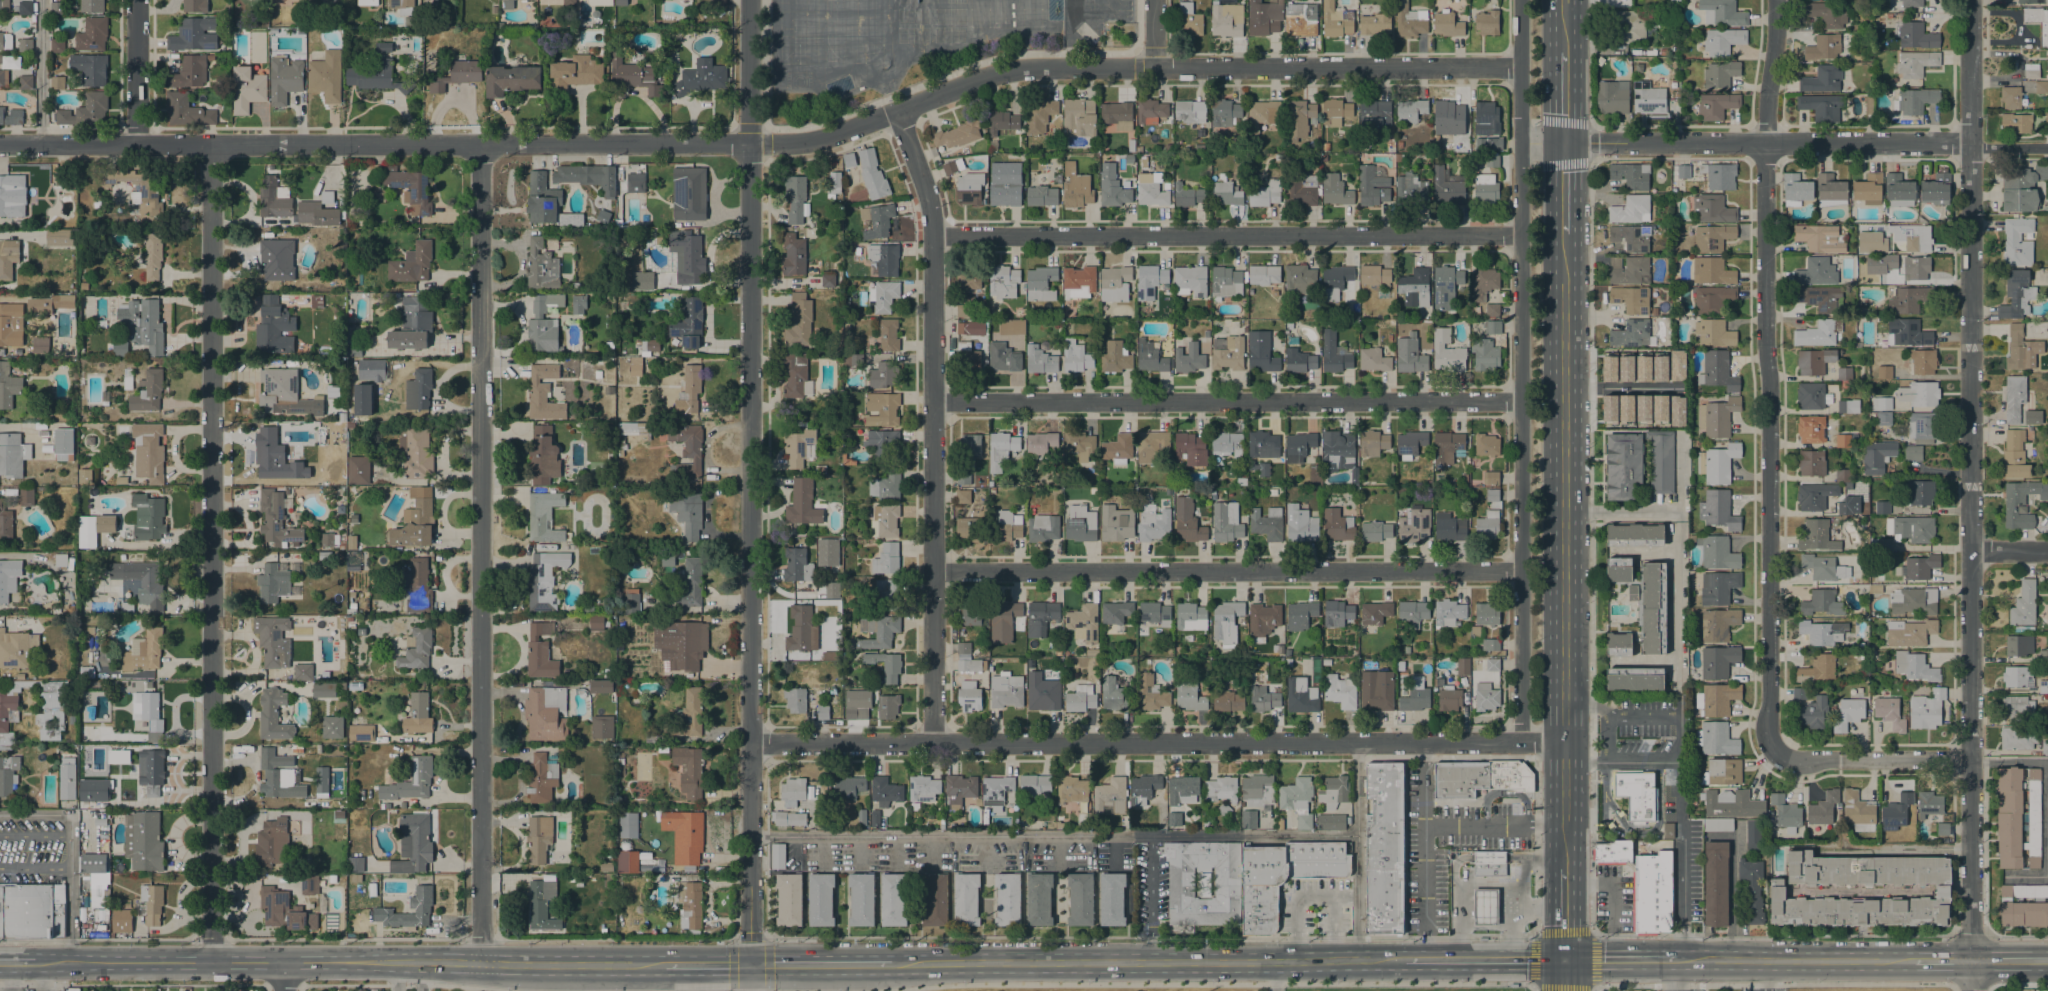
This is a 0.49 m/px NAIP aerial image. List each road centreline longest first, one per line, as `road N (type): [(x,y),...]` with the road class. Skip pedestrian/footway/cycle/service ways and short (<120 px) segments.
road 1 (tertiary): [(1521,68),(1032,67),(802,144),(0,144)]
road 2 (tertiary): [(1970,990),(1970,0)]
road 3 (tertiary): [(751,964),(750,0)]
road 4 (residential): [(481,963),(480,145)]
road 5 (residential): [(212,962),(211,146)]
road 6 (residential): [(1563,741),(750,742)]
road 7 (residential): [(1777,749),(1770,732),(1766,161),(1776,0)]
road 8 (residential): [(1520,742),(1520,0)]
road 9 (primary): [(1564,218),(1564,867)]
road 10 (residential): [(932,742),(931,203),(897,112)]
road 11 (residential): [(932,236),(1520,235)]
road 12 (residential): [(932,402),(1520,402)]
road 13 (residential): [(934,573),(1520,570)]
road 14 (secondary): [(890,964),(1405,960)]
road 15 (residential): [(2047,147),(1563,143)]
road 16 (secondary): [(212,962),(664,964)]
road 17 (secondary): [(1674,959),(1915,960)]
road 18 (residential): [(1971,760),(1800,759),(1777,749)]
road 19 (secondary): [(1405,960),(1564,959)]
road 20 (residential): [(137,145),(138,0)]
road 21 (secondary): [(70,962),(212,962)]
road 22 (secondary): [(751,964),(890,964)]

